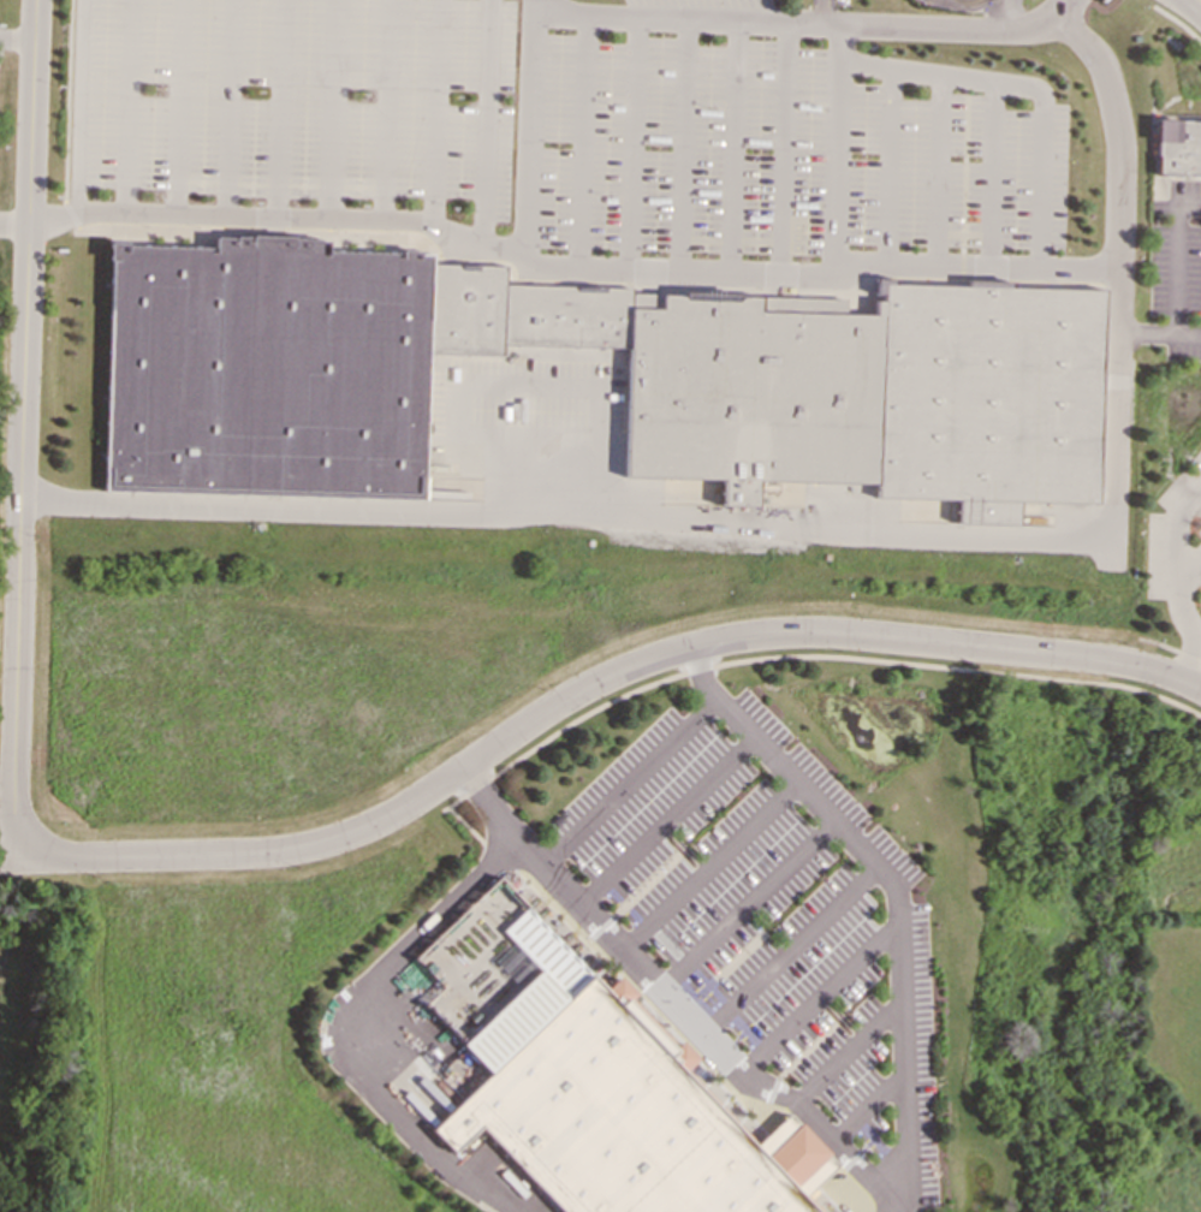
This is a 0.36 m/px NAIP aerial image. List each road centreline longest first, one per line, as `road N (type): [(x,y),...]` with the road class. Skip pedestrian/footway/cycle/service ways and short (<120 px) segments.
road 1 (residential): [(16,856),(328,852),(631,666),(795,626),(1123,663)]
road 2 (residential): [(37,0),(16,856)]

